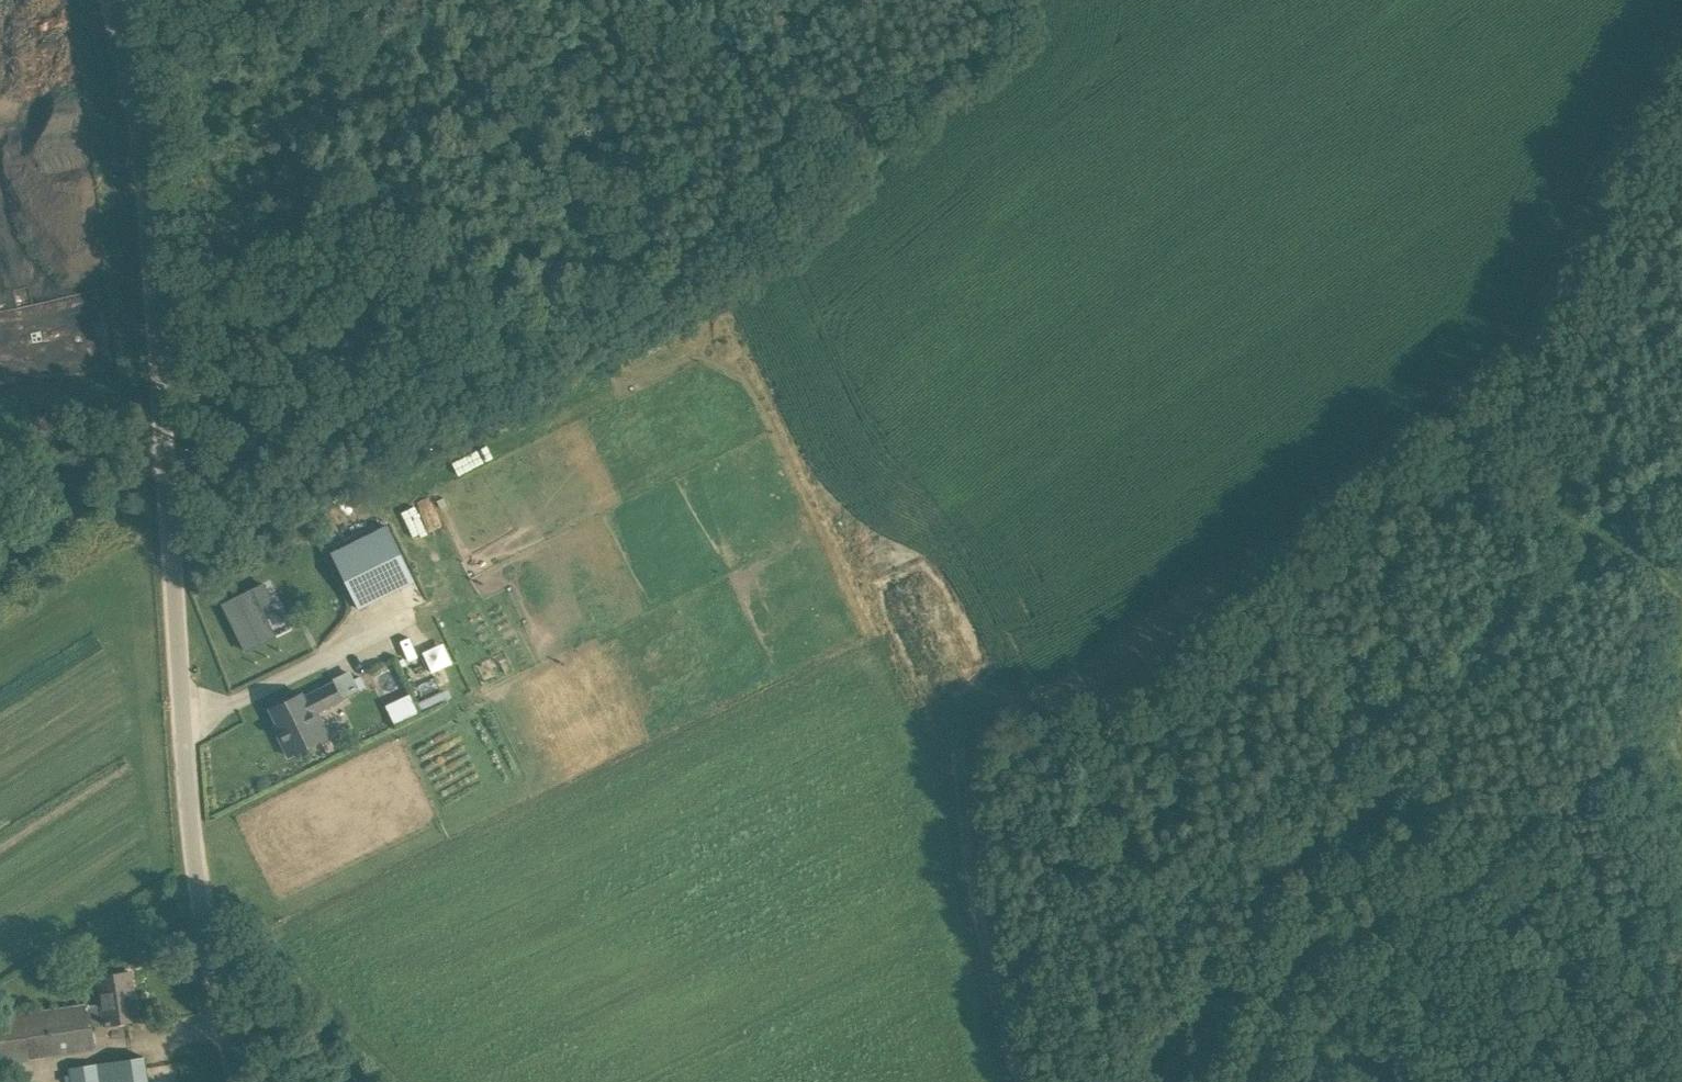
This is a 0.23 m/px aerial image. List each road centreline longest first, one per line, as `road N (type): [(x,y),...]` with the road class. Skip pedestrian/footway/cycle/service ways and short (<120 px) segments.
road 1 (unclassified): [(234,1081),(199,887),(141,162),(103,0)]
road 2 (track): [(1681,637),(1643,721),(1620,745),(1310,982),(1260,1081)]
road 3 (track): [(1023,1081),(983,918),(972,807)]
road 4 (track): [(0,568),(163,445)]
road 5 (track): [(1441,1081),(1351,1009),(1320,974)]

